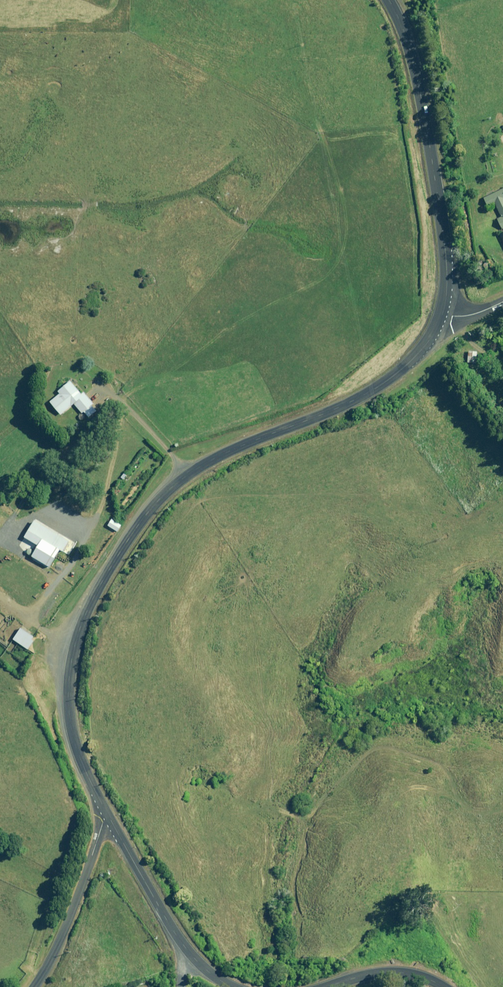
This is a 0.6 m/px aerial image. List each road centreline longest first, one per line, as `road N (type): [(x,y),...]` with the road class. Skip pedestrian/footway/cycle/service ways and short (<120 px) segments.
road 1 (tertiary): [(110,817),(82,759),(68,690),(89,607),(132,535),(201,465),(384,383),(422,351),(443,316)]
road 2 (tertiary): [(443,316),(448,274),(425,115),(410,46),(389,0)]
road 3 (tertiary): [(231,986),(181,942),(110,817)]
road 4 (unclassified): [(36,986),(110,817)]

